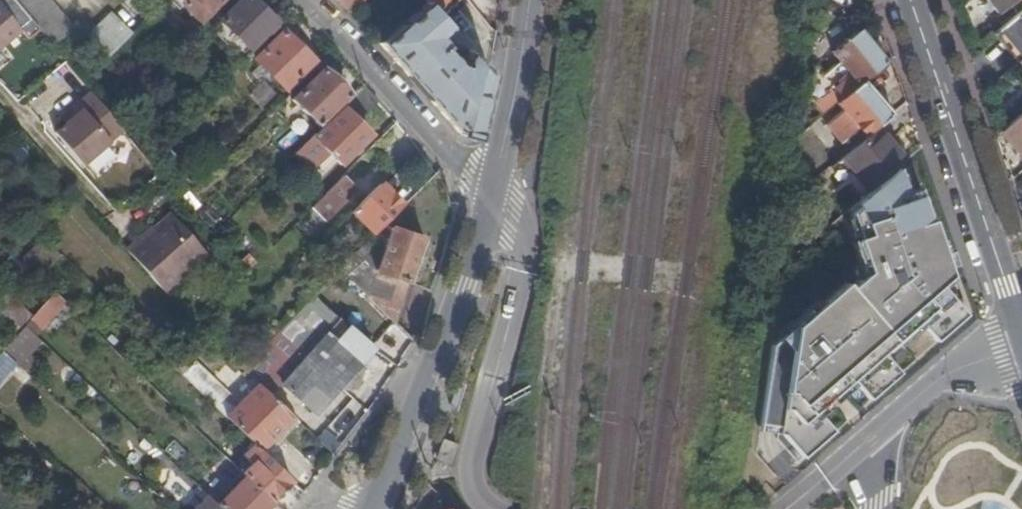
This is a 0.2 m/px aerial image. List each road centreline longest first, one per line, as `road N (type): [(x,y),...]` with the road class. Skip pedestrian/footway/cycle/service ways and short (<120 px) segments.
road 1 (track): [(688,278),(559,265),(539,508)]
road 2 (residential): [(489,198),(511,218),(526,250),(473,460),(476,489),(492,508)]
road 3 (primary): [(1019,318),(912,0)]
road 4 (tertiary): [(489,198),(394,486)]
road 5 (residential): [(788,508),(1019,318)]
road 6 (residential): [(302,0),(489,198)]
road 7 (tertiary): [(529,0),(489,198)]

